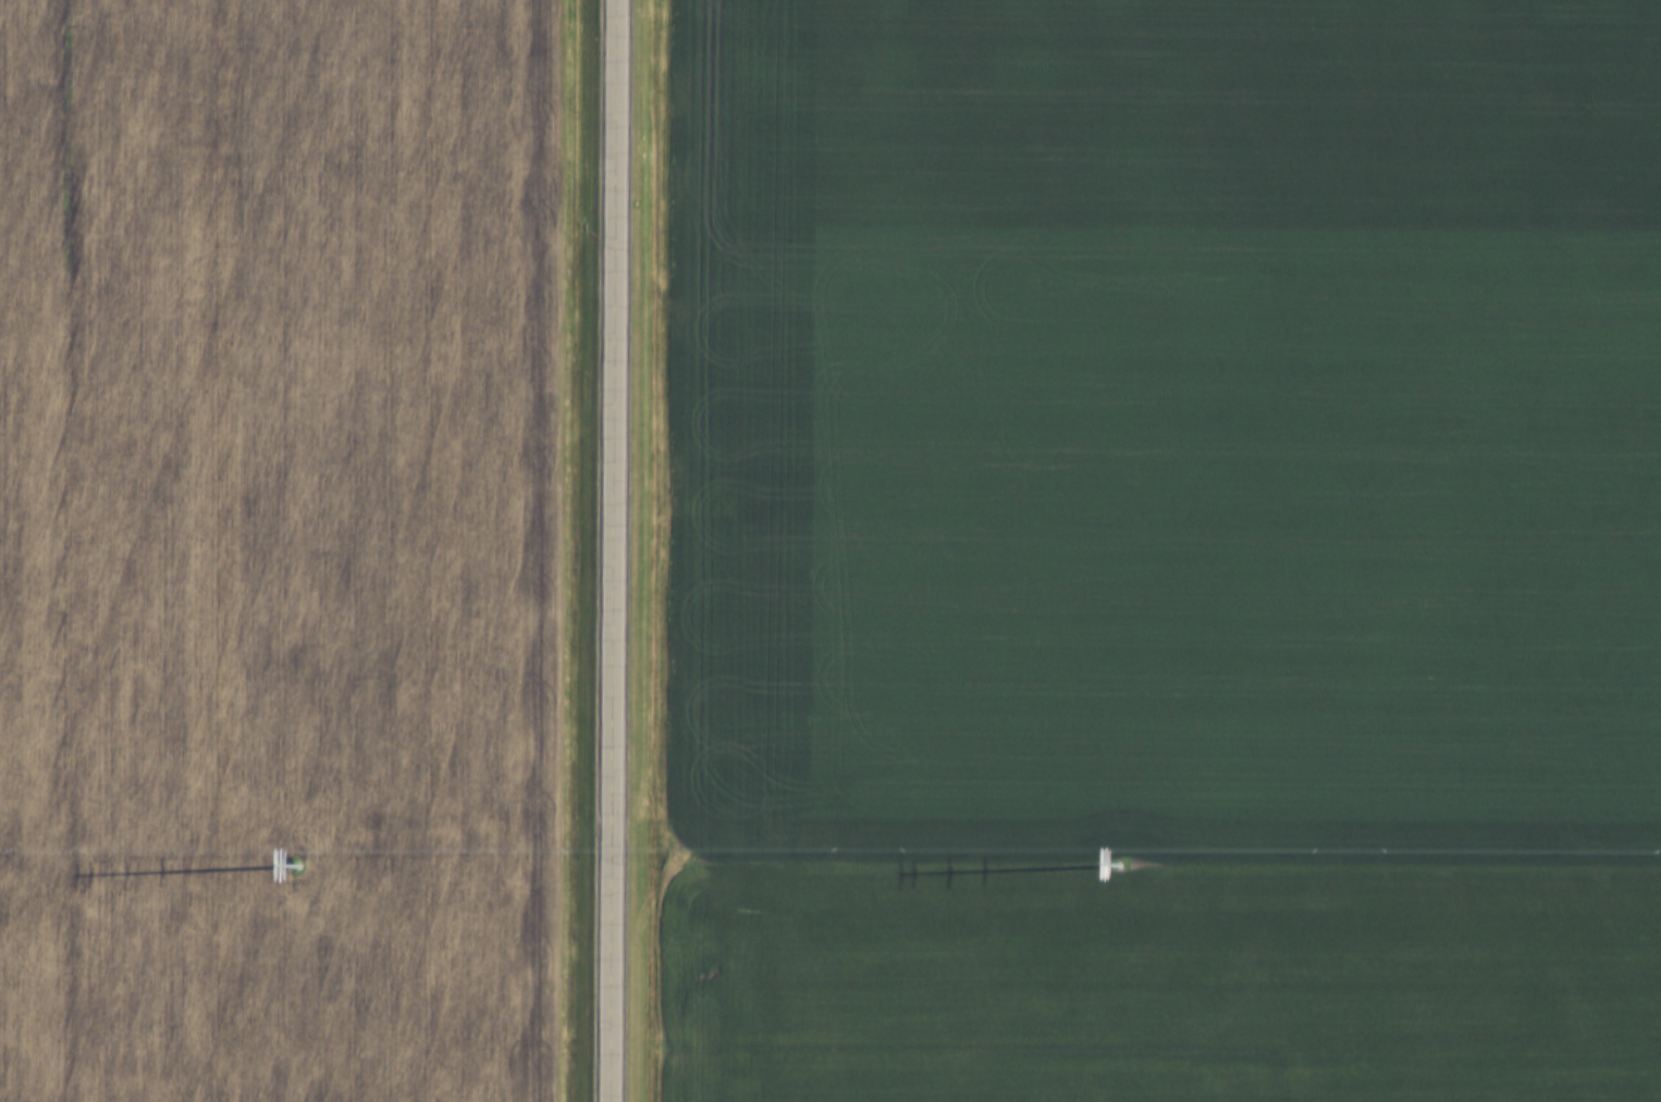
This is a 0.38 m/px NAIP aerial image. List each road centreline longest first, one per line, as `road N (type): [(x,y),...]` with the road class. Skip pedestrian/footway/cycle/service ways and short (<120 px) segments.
road 1 (tertiary): [(612,1101),(622,0)]

